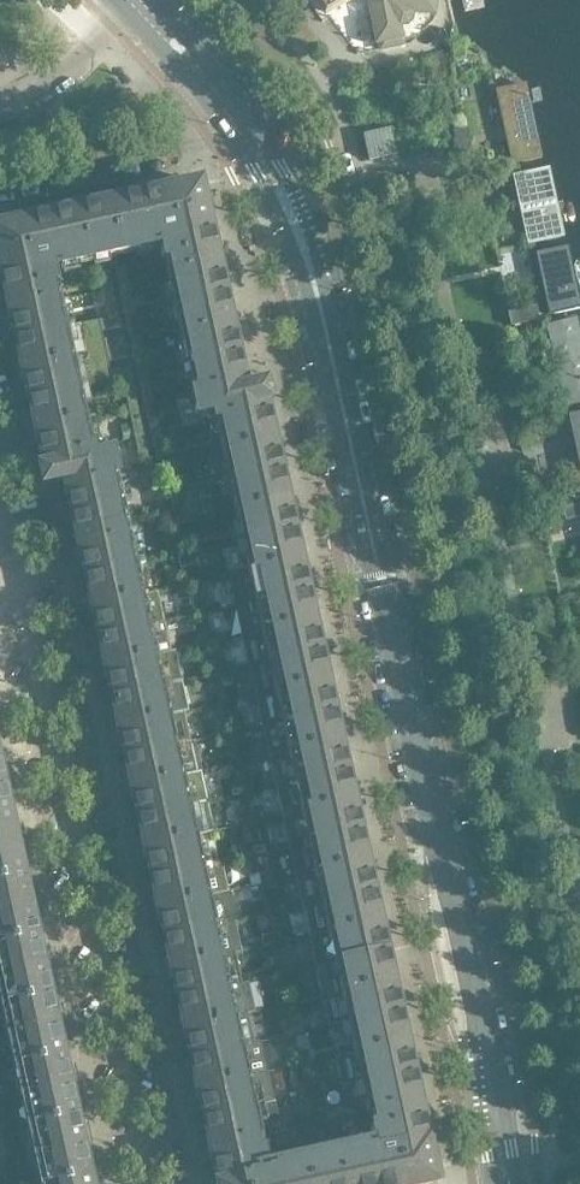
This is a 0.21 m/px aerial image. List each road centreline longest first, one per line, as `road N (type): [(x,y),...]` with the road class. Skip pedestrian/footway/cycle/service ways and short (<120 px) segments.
road 1 (tertiary): [(490,1089),(329,339),(299,232),(249,140)]
road 2 (residential): [(22,597),(151,1183)]
road 3 (residential): [(0,191),(249,140)]
road 4 (residential): [(0,107),(61,81),(139,9)]
road 5 (tertiary): [(249,140),(139,9)]

